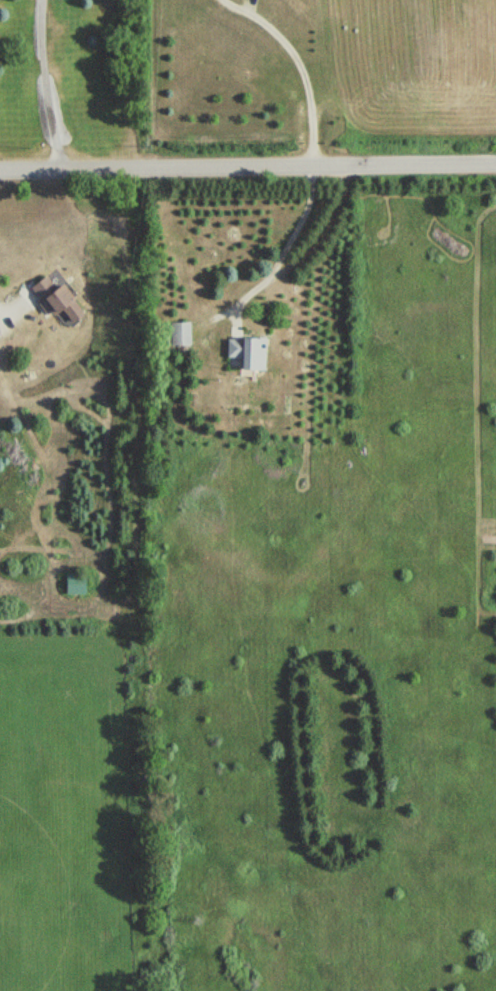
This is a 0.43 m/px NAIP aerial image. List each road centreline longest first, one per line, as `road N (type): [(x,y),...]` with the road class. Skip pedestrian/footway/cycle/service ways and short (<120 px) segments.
road 1 (residential): [(0,165),(495,161)]

